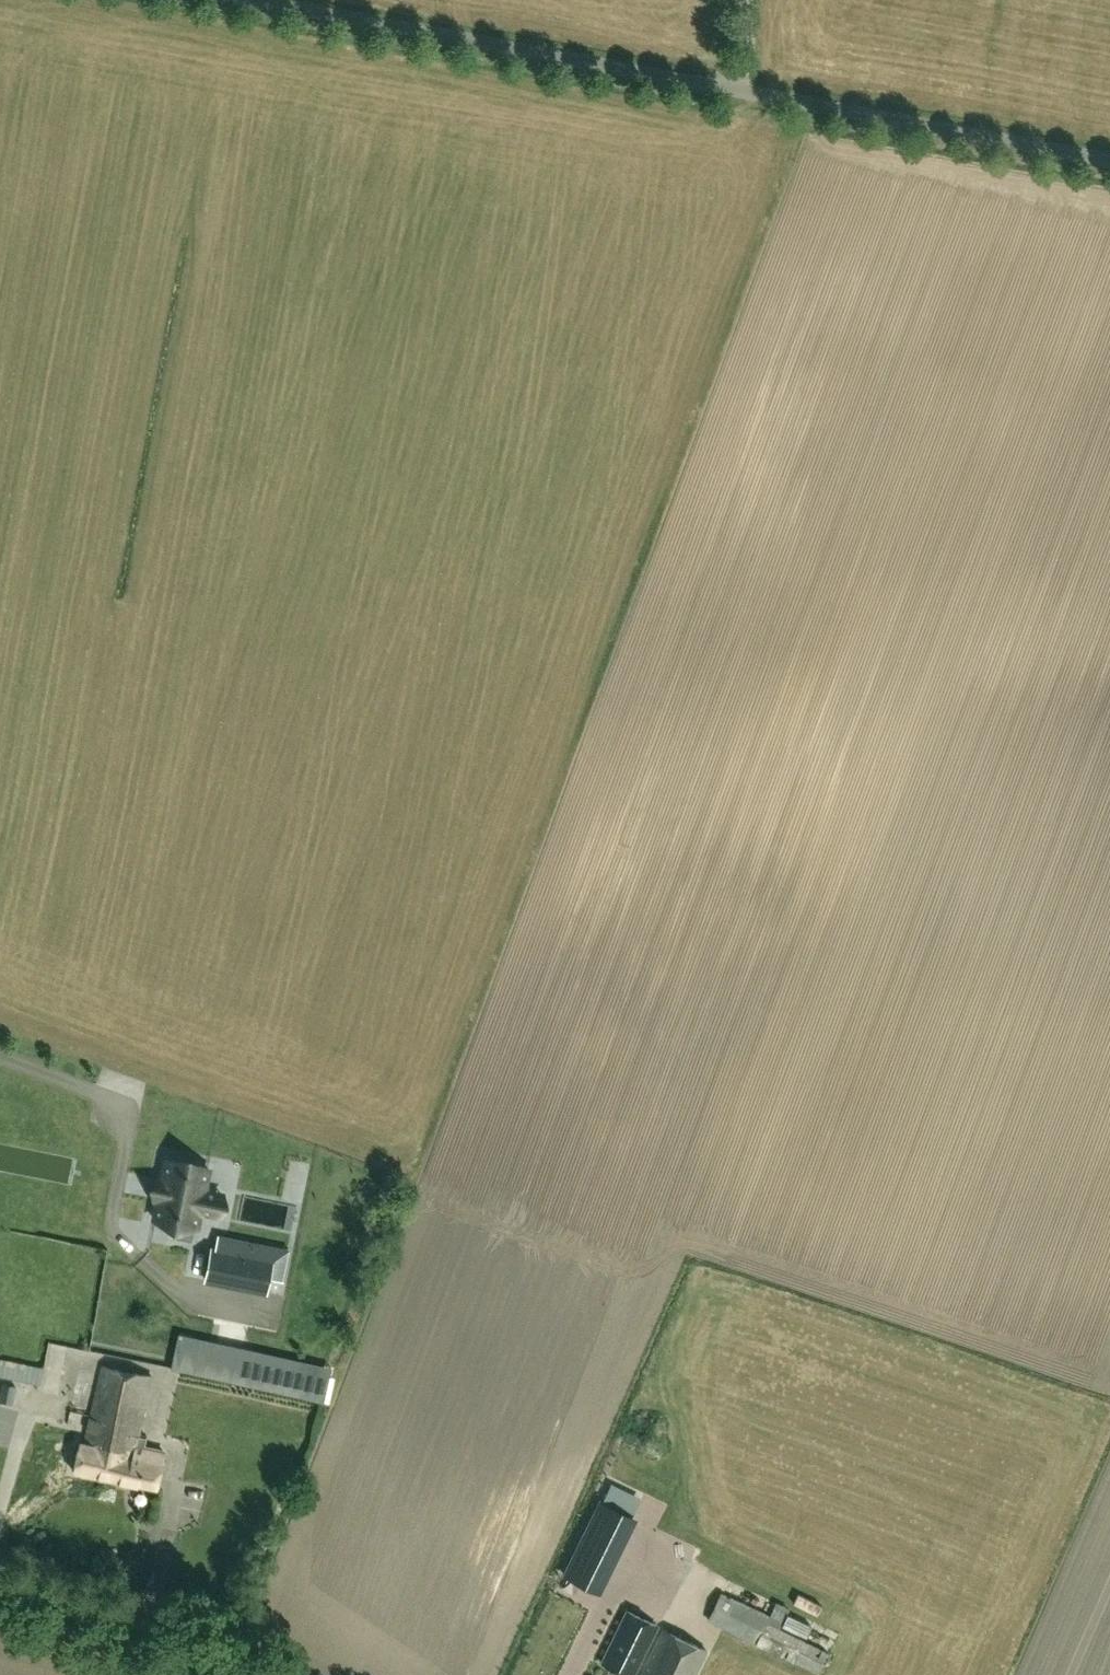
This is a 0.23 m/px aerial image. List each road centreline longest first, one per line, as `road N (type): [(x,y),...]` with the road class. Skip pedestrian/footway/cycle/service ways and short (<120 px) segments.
road 1 (unclassified): [(1109,161),(247,0)]
road 2 (unclassified): [(260,1674),(186,1638),(0,1585)]

